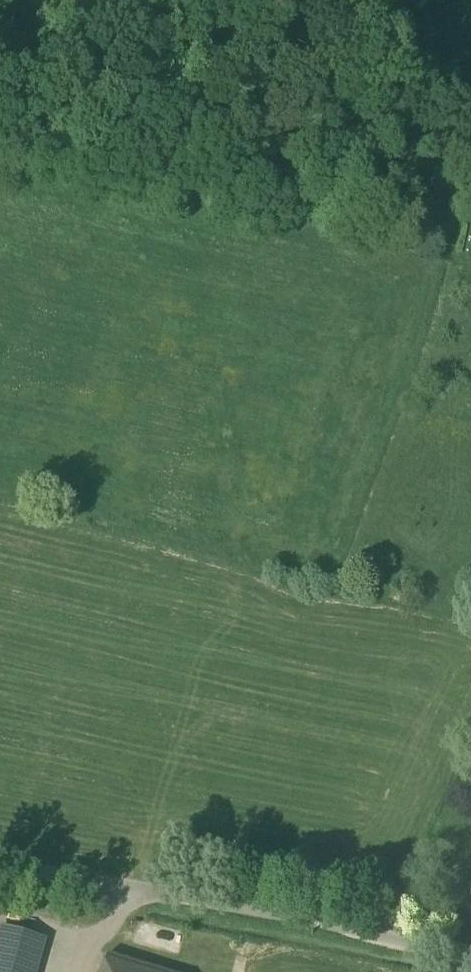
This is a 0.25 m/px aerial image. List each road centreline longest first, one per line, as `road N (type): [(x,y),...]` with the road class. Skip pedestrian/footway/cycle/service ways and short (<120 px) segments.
road 1 (unclassified): [(470,962),(0,861)]
road 2 (track): [(0,87),(470,164)]

